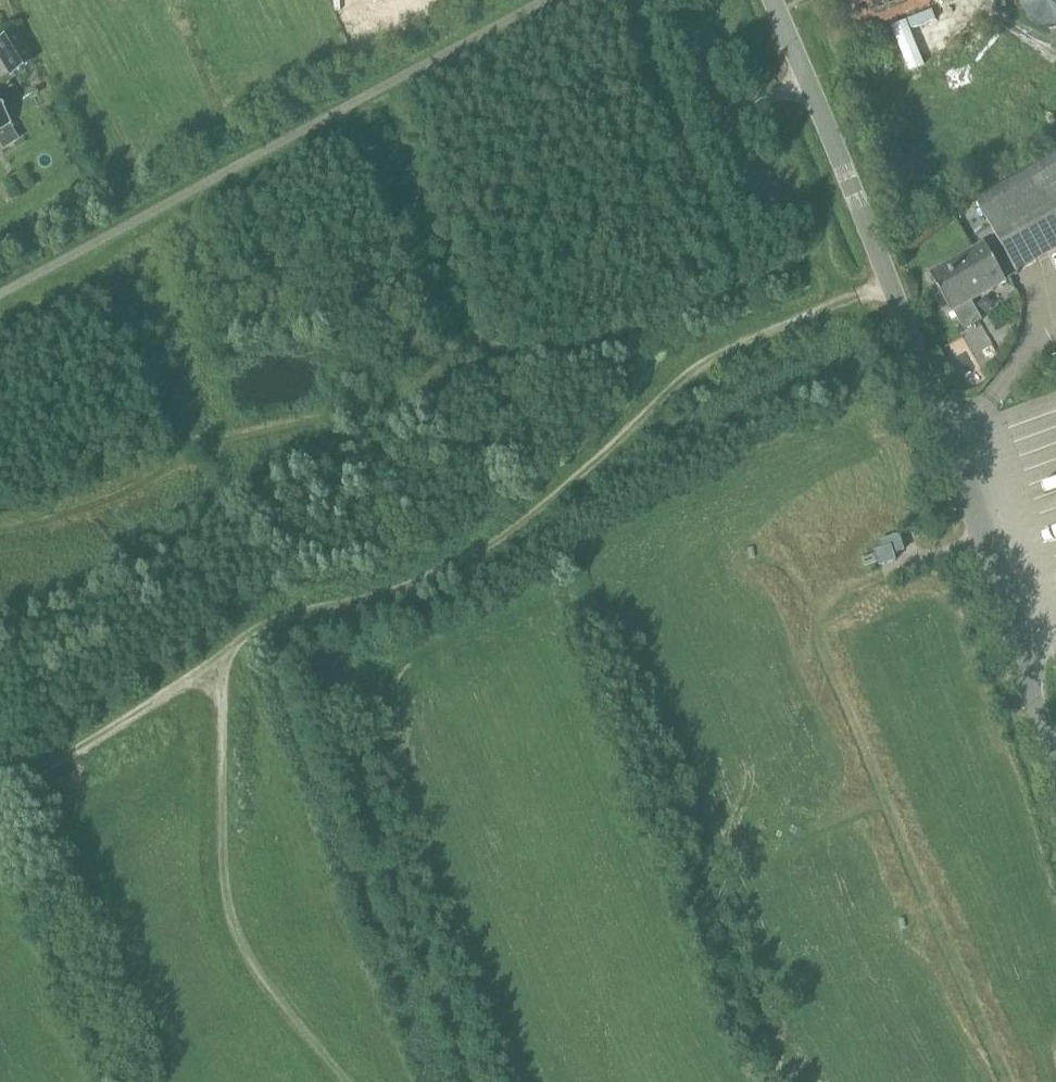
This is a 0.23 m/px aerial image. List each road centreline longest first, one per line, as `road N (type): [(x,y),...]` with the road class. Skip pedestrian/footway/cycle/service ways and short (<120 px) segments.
road 1 (unclassified): [(1055,751),(857,202),(771,0)]
road 2 (track): [(227,653),(271,623),(433,581),(586,475),(709,365),(887,283)]
road 3 (track): [(884,573),(825,613),(824,639),(880,799),(1010,1081)]
road 4 (track): [(344,1081),(267,989),(231,926),(220,842),(227,653)]
road 5 (track): [(625,0),(741,277),(821,244)]
road 6 (track): [(0,793),(227,653)]
road 7 (track): [(846,300),(794,177)]

